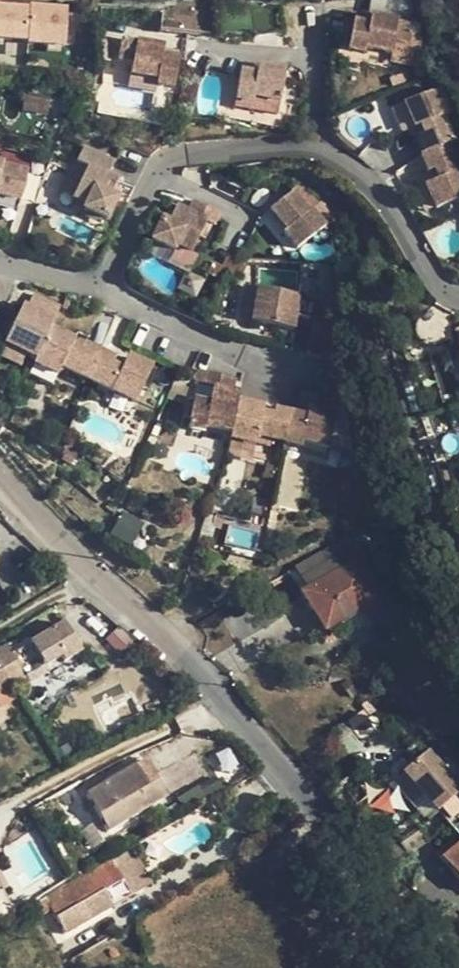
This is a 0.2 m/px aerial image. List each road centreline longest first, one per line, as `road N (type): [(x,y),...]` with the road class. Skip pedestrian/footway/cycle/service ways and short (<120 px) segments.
road 1 (residential): [(0,478),(216,693),(450,967)]
road 2 (residential): [(97,290),(165,161),(314,146)]
road 3 (residential): [(314,146),(357,173),(398,215),(431,283),(458,299)]
road 4 (residential): [(97,290),(288,371)]
road 5 (residential): [(315,5),(314,146)]

